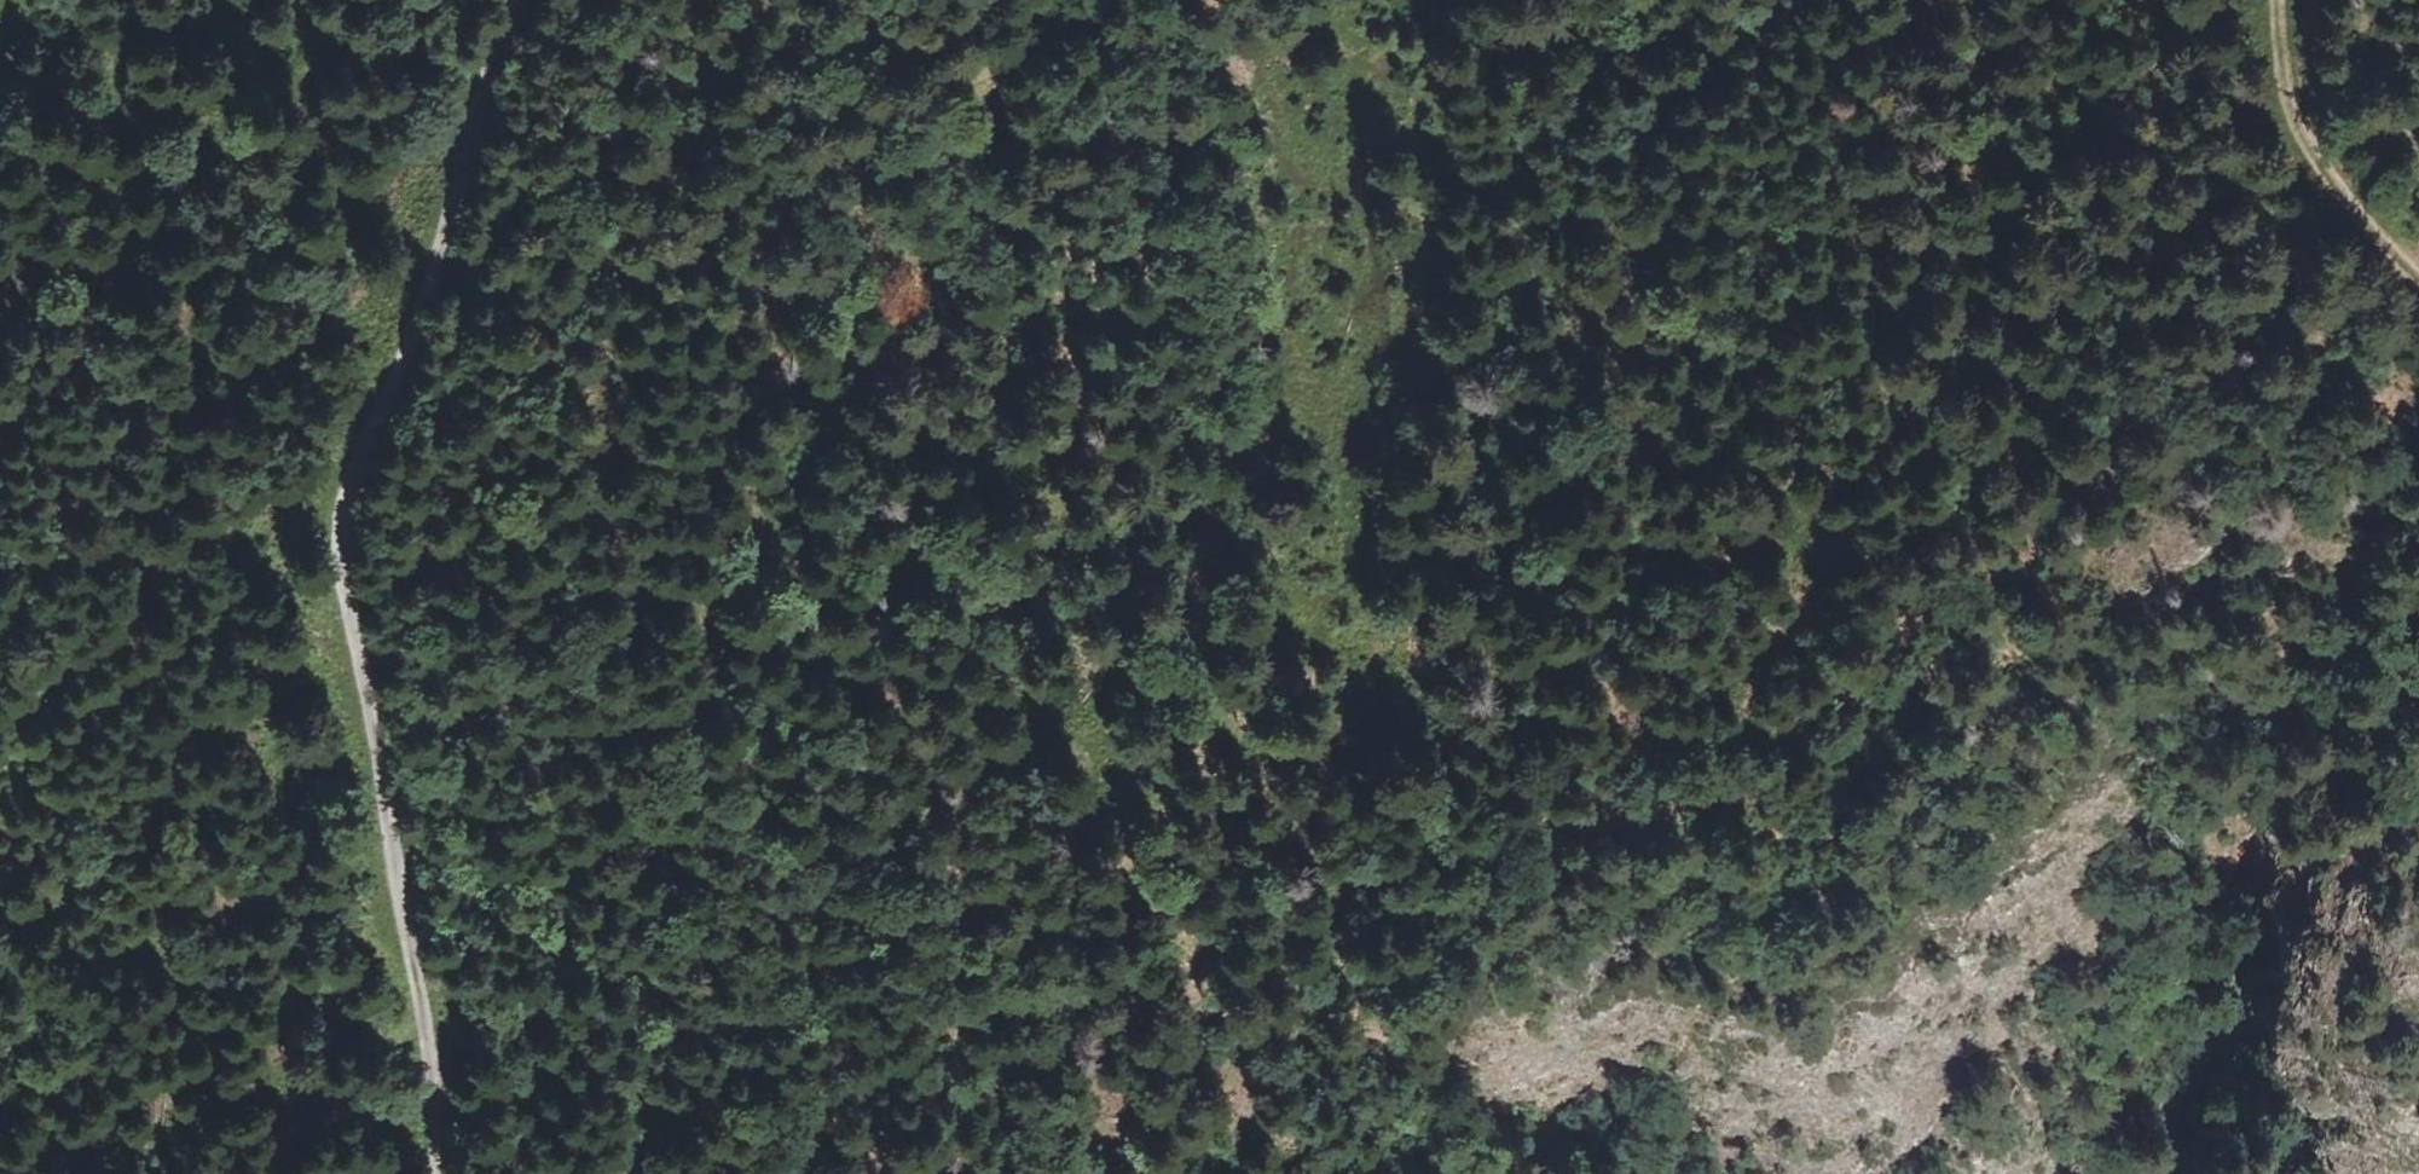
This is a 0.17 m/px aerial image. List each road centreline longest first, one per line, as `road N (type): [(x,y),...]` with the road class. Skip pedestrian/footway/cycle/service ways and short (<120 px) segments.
road 1 (track): [(439,1173),(344,551),(354,485),(440,263),(472,124),(500,53),(541,0)]
road 2 (track): [(2282,0),(2285,34),(2325,142),(2418,251)]

